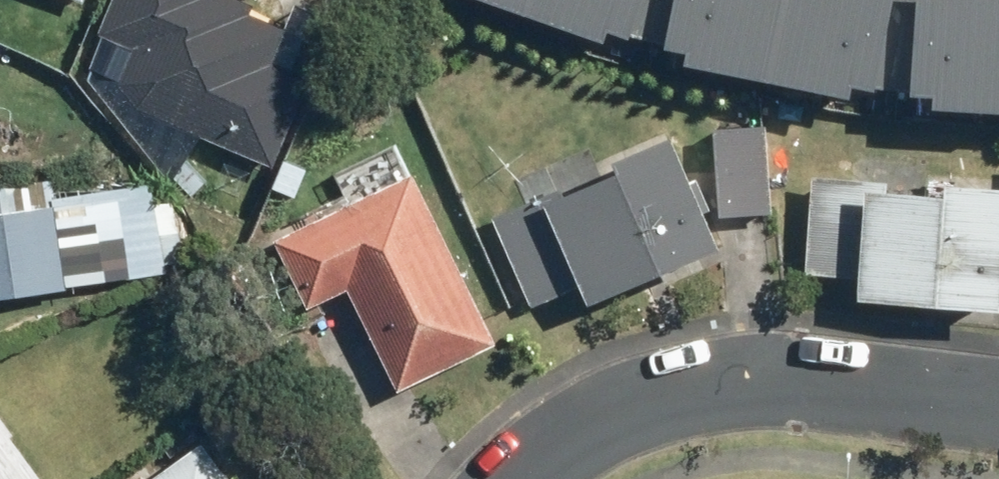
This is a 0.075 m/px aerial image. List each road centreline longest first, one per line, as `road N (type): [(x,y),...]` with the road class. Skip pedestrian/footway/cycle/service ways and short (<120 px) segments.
road 1 (residential): [(524,478),(583,428),(666,399),(795,384),(998,403)]

